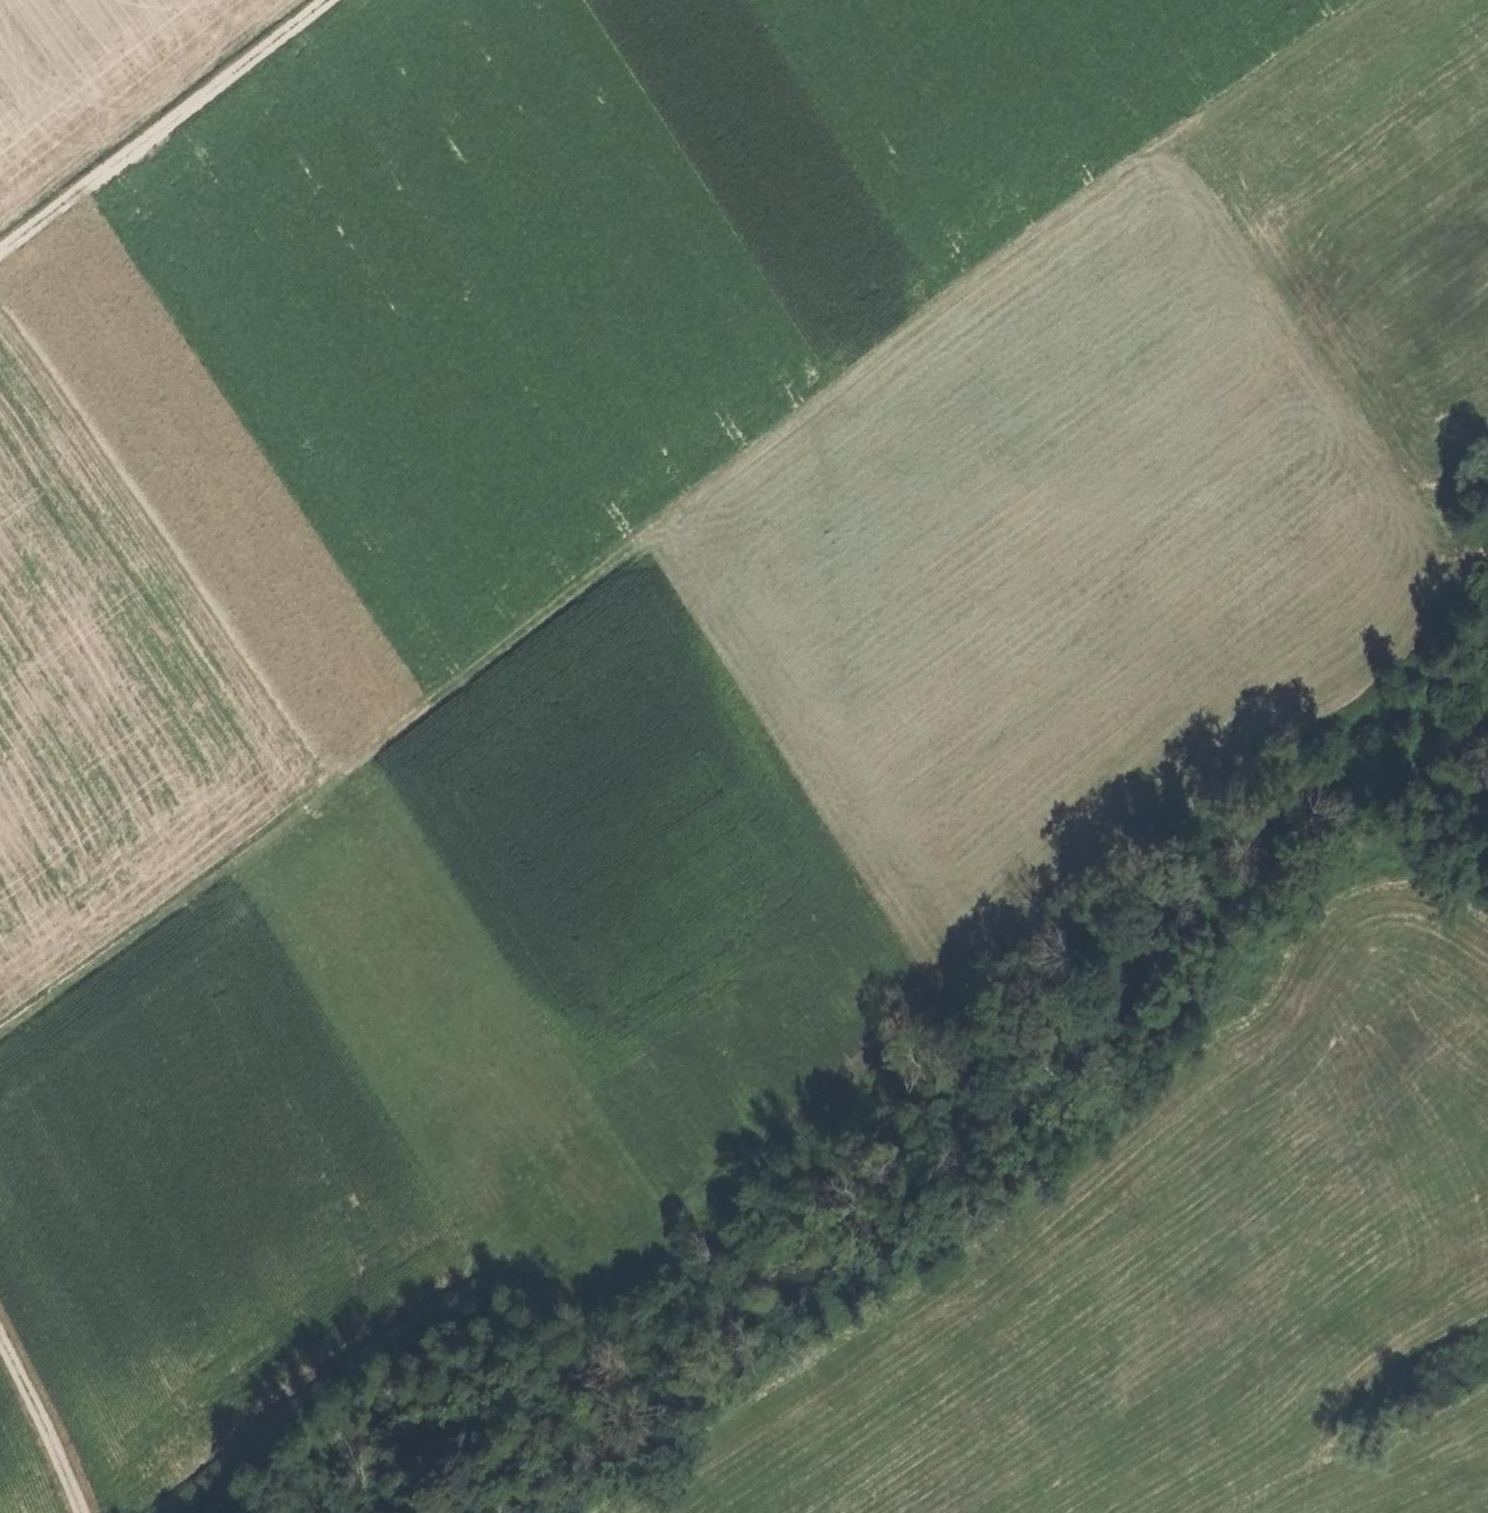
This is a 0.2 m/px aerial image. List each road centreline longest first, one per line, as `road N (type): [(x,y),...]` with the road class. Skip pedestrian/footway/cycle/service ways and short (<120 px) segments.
road 1 (track): [(324,0),(0,250)]
road 2 (track): [(83,1512),(0,1330)]

